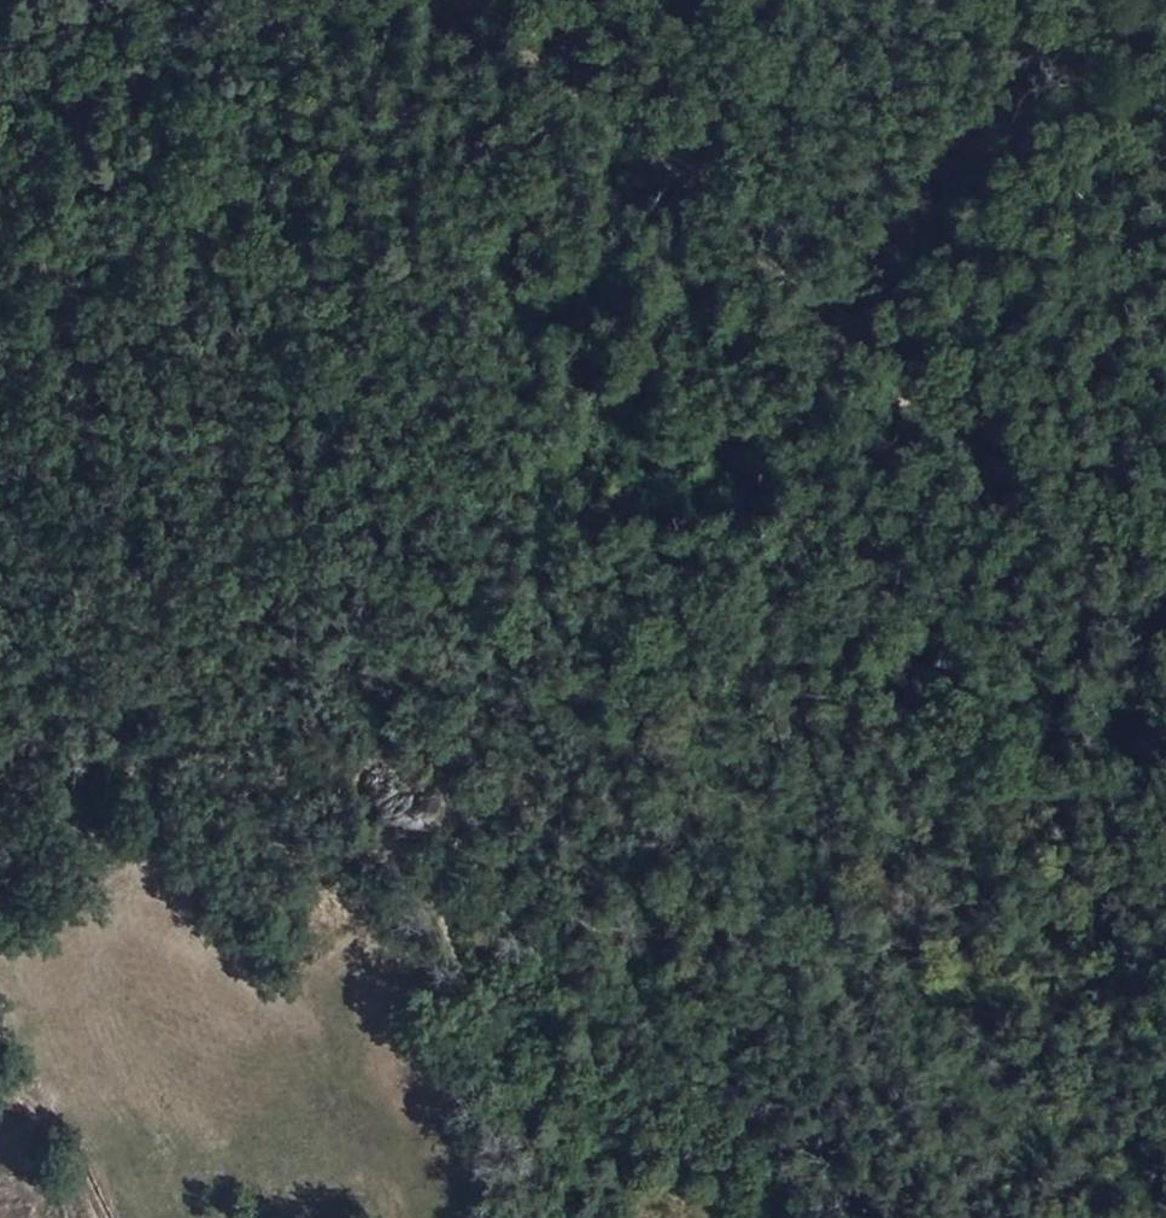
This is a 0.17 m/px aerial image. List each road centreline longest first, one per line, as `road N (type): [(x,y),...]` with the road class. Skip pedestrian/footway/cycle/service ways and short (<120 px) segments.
road 1 (track): [(1165,487),(978,446),(914,409),(723,201),(491,0)]

